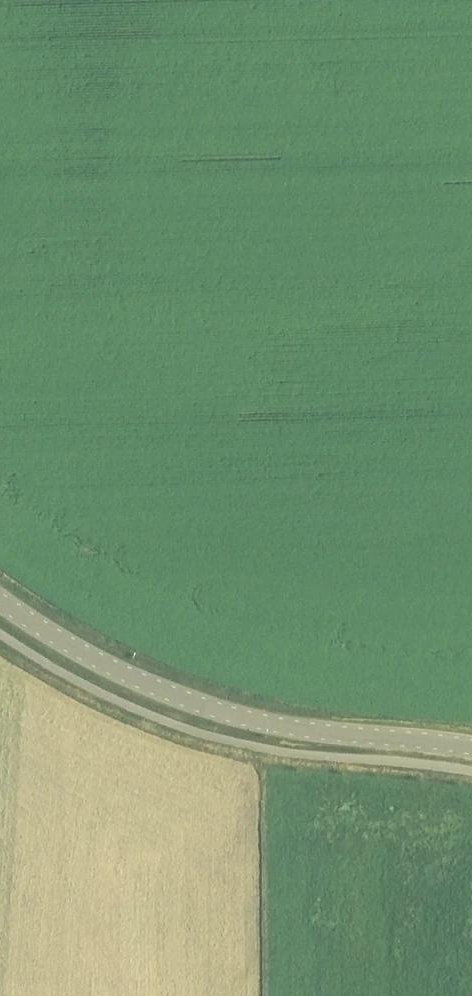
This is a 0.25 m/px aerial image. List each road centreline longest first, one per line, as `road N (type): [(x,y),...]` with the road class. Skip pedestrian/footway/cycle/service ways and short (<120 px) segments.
road 1 (tertiary): [(471,749),(227,715),(115,672),(0,601)]

